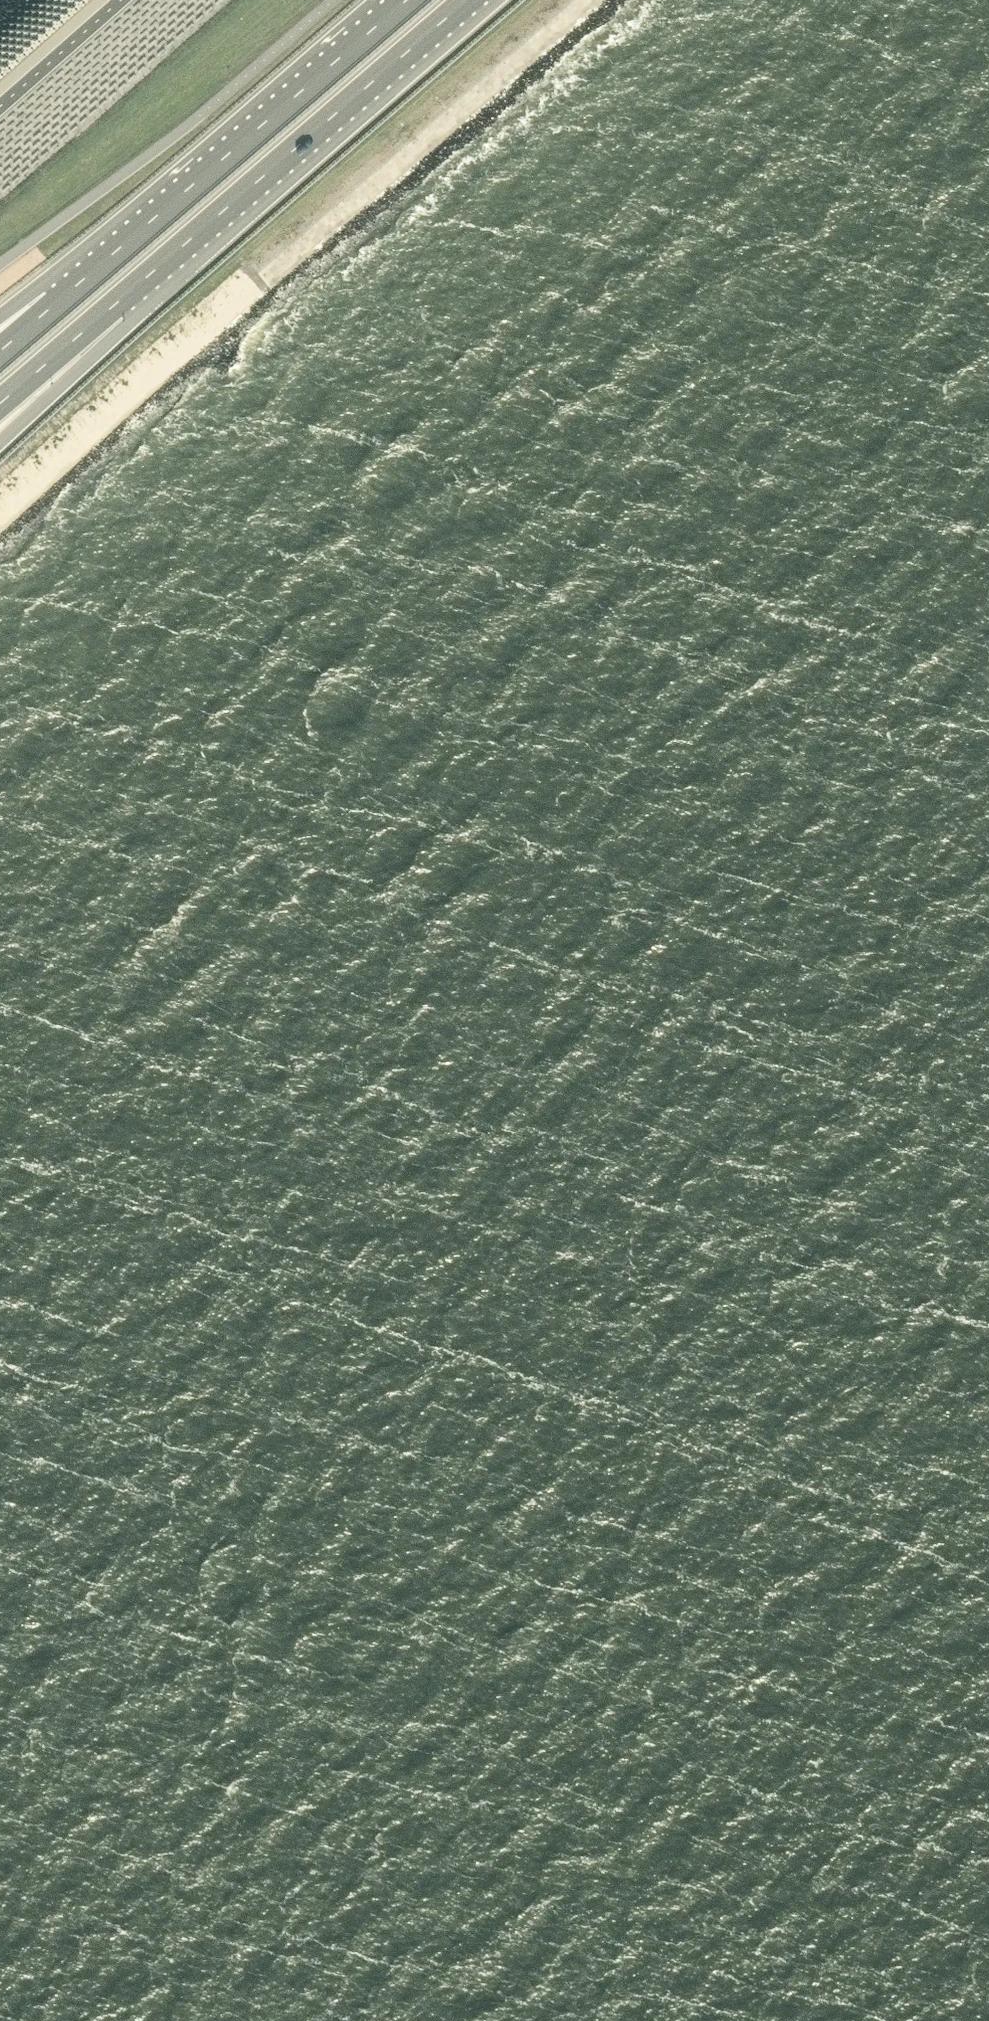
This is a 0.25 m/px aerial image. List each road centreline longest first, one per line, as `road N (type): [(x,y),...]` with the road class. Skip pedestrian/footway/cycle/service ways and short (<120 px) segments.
road 1 (motorway): [(401,0),(49,305)]
road 2 (motorway): [(109,302),(459,0)]
road 3 (motorway): [(0,421),(109,302)]
road 4 (motorway): [(0,395),(109,302)]

